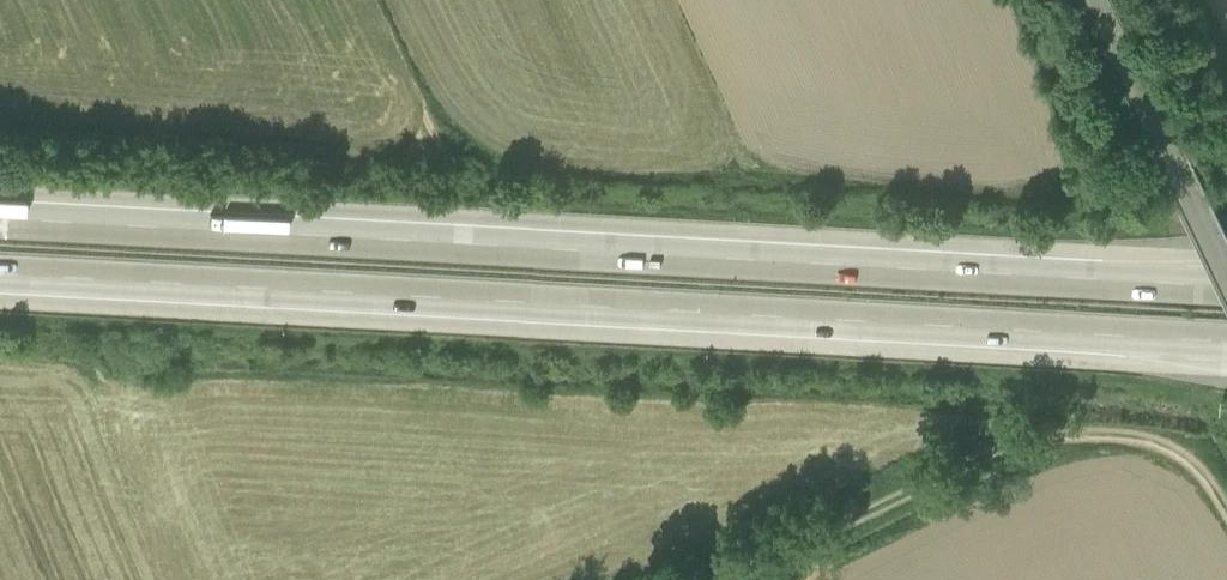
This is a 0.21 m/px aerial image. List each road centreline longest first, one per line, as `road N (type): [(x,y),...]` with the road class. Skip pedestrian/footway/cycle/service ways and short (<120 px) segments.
road 1 (motorway): [(0,269),(1226,343)]
road 2 (motorway): [(1226,287),(0,216)]
road 3 (track): [(706,579),(1020,430),(1148,434),(1199,458),(1226,508)]
road 4 (unclassified): [(1176,156),(1102,0)]

